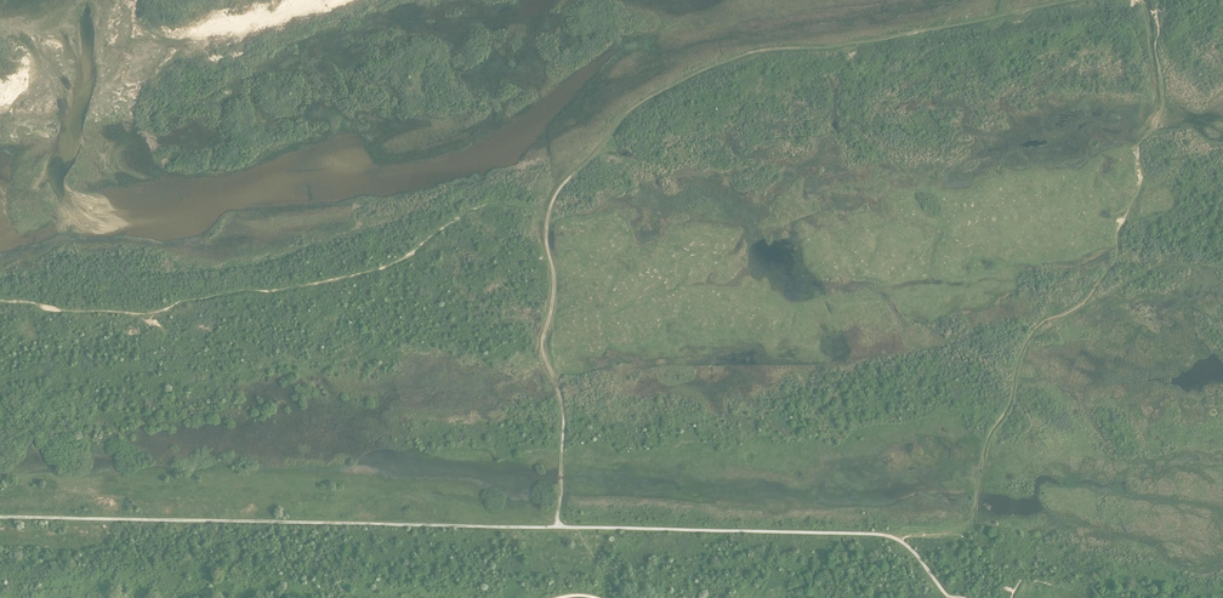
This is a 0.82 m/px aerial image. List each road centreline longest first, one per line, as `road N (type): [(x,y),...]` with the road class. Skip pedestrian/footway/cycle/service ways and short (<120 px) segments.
road 1 (track): [(0,517),(891,536)]
road 2 (track): [(548,221),(641,201),(660,182),(694,171),(729,171),(741,191),(755,193),(816,163),(975,178),(1022,163),(1067,165),(1145,136)]
road 3 (track): [(550,206),(630,112),(702,71),(757,51),(871,41),(1063,0)]
road 4 (track): [(0,301),(74,312),(157,312),(183,301),(378,270),(488,202),(550,206)]
road 5 (track): [(891,536),(972,517),(988,438),(1007,407),(1027,339),(1079,307),(1115,262),(1146,176),(1138,146),(1145,136)]
road 6 (track): [(557,527),(564,421),(543,343),(553,298),(550,206)]
road 7 (track): [(1145,136),(1159,84),(1148,0)]

